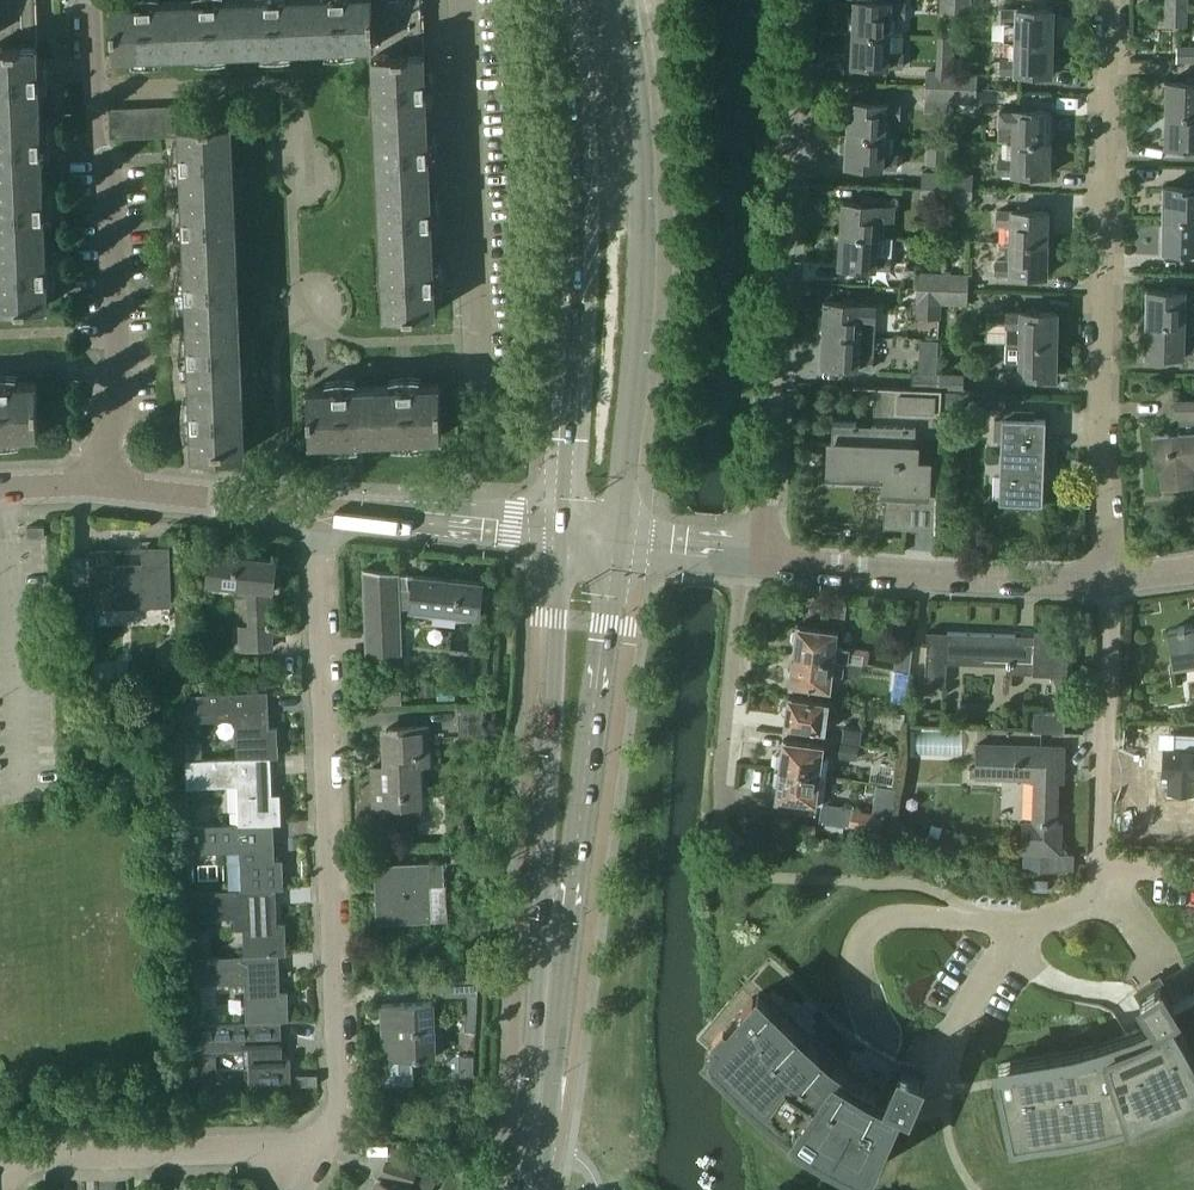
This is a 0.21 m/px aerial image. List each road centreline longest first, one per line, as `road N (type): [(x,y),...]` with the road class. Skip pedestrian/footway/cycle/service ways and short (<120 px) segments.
road 1 (secondary): [(565,528),(518,1189)]
road 2 (secondary): [(538,1189),(616,536)]
road 3 (residential): [(322,1147),(340,1095),(319,511)]
road 4 (residential): [(1107,579),(1112,0)]
road 5 (residential): [(767,559),(802,0)]
road 6 (secondary): [(616,536),(644,240),(623,0)]
road 7 (secondary): [(565,0),(584,165),(565,528)]
road 8 (residential): [(92,0),(98,141),(112,165),(121,401),(101,485)]
road 9 (residential): [(479,380),(463,0)]
road 10 (residential): [(767,559),(979,581),(1107,579)]
road 11 (residential): [(0,1160),(322,1147)]
road 12 (residential): [(1100,866),(1107,579)]
road 13 (residential): [(743,550),(721,816)]
road 14 (residential): [(949,1050),(1008,939),(1086,905),(1098,892),(1100,866)]
road 15 (residential): [(565,528),(319,511)]
road 16 (residential): [(101,485),(319,511)]
road 17 (unclassified): [(743,550),(616,536)]

